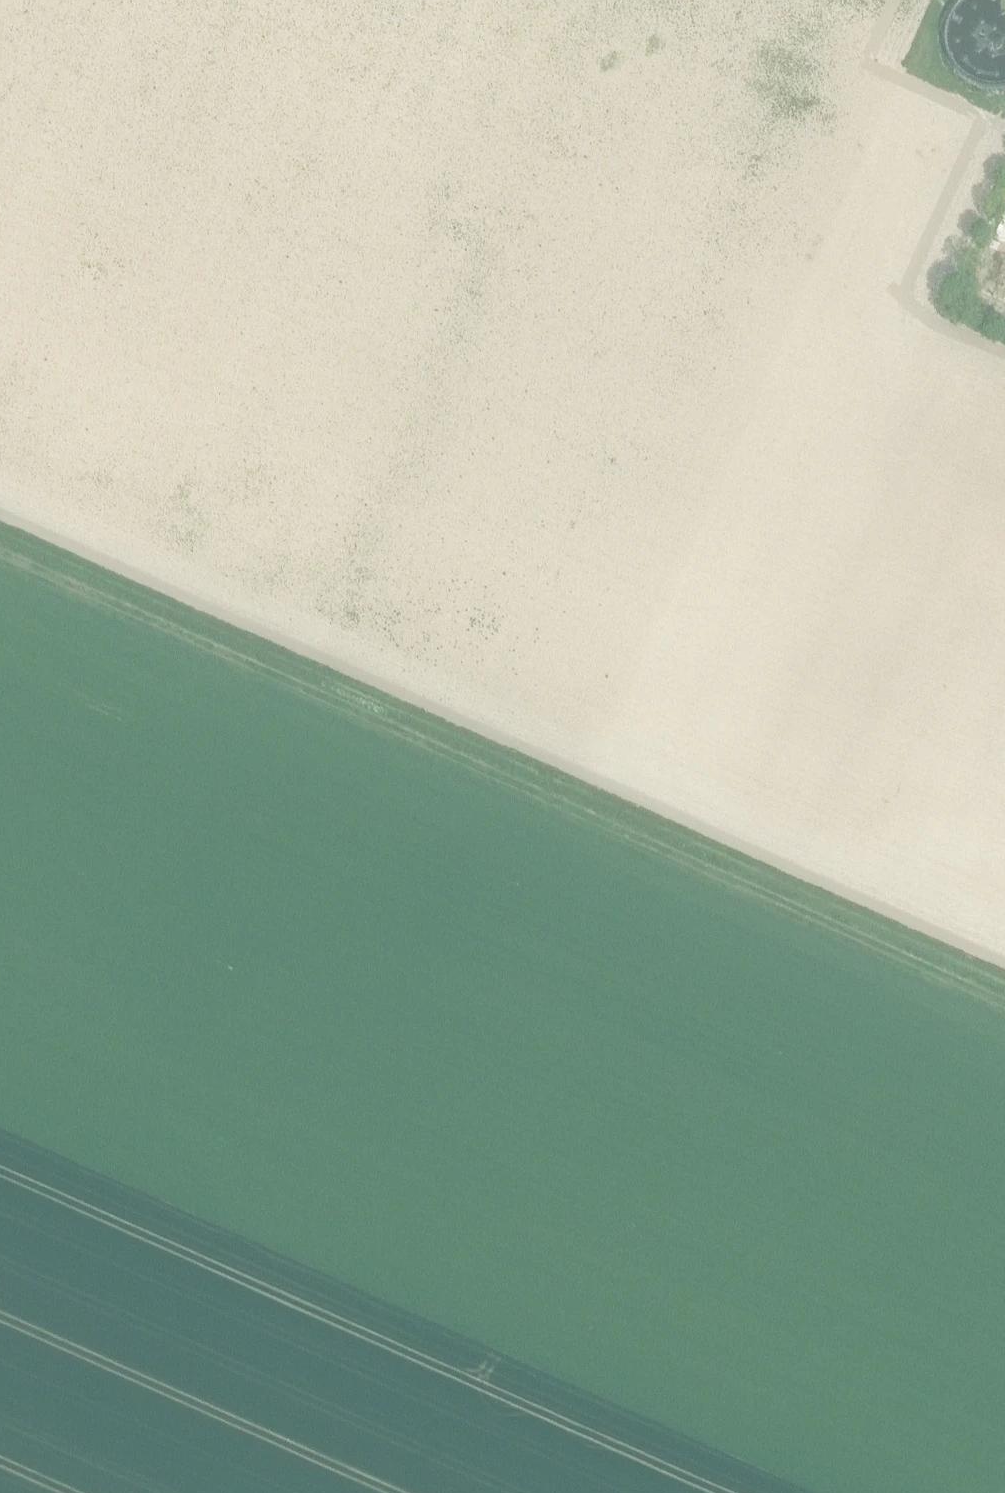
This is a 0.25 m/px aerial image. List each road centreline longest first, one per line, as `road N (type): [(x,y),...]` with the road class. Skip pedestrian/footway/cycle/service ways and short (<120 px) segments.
road 1 (track): [(0,546),(1004,996)]

